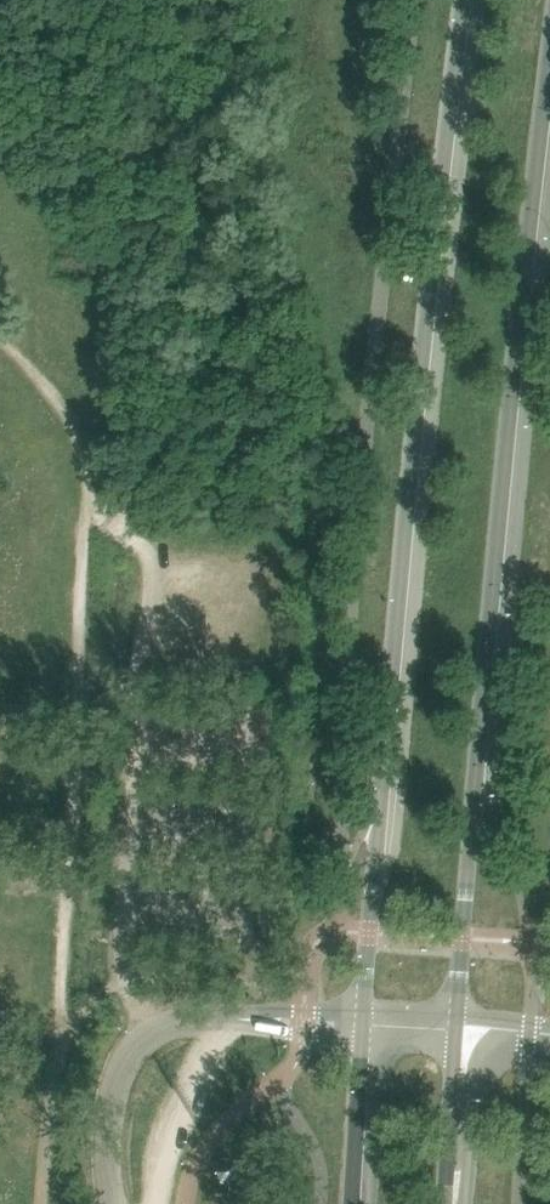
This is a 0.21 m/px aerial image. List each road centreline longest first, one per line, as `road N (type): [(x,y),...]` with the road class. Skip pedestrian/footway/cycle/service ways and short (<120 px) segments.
road 1 (secondary): [(463,0),(364,1023)]
road 2 (secondary): [(456,1028),(549,71)]
road 3 (unclassified): [(121,1203),(110,1103),(118,1061),(135,1028),(167,1014)]
road 4 (residential): [(364,1023),(167,1014)]
road 5 (secondary): [(364,1023),(360,1203)]
road 6 (secondary): [(449,1203),(456,1028)]

